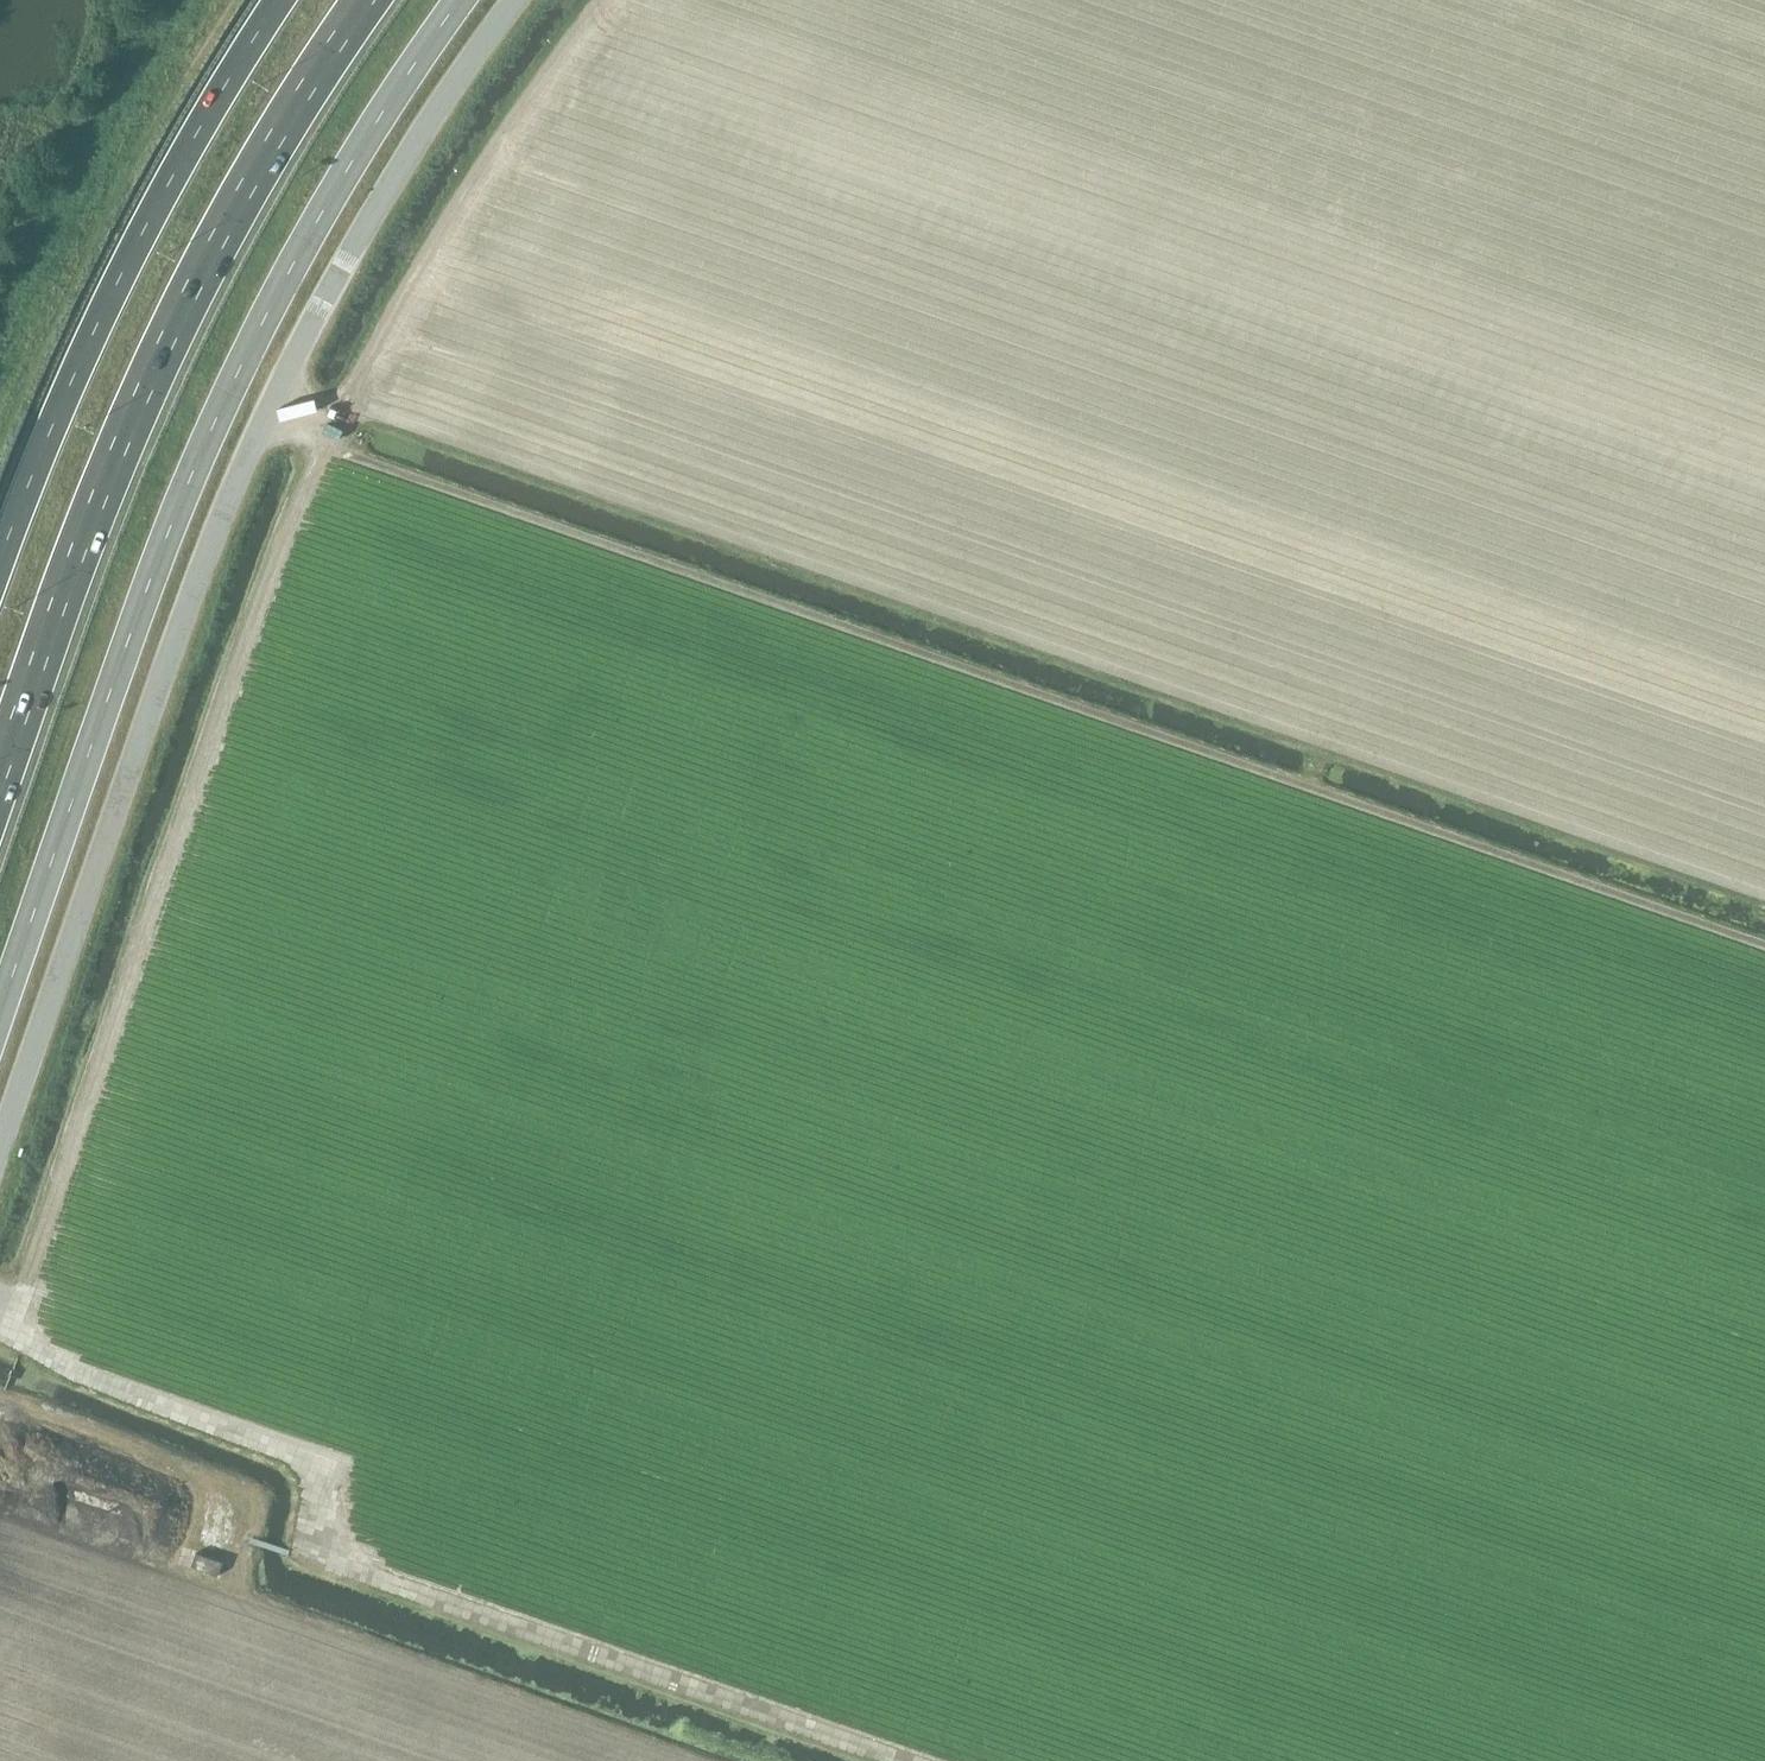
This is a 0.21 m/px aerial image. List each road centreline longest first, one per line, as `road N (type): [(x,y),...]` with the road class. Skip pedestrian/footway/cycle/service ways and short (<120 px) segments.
road 1 (unclassified): [(516,0),(377,208),(267,412),(192,597),(0,1160)]
road 2 (trunk): [(0,775),(100,500),(180,312),(268,148),(365,0)]
road 3 (trunk): [(279,0),(110,297),(66,390),(0,568)]

